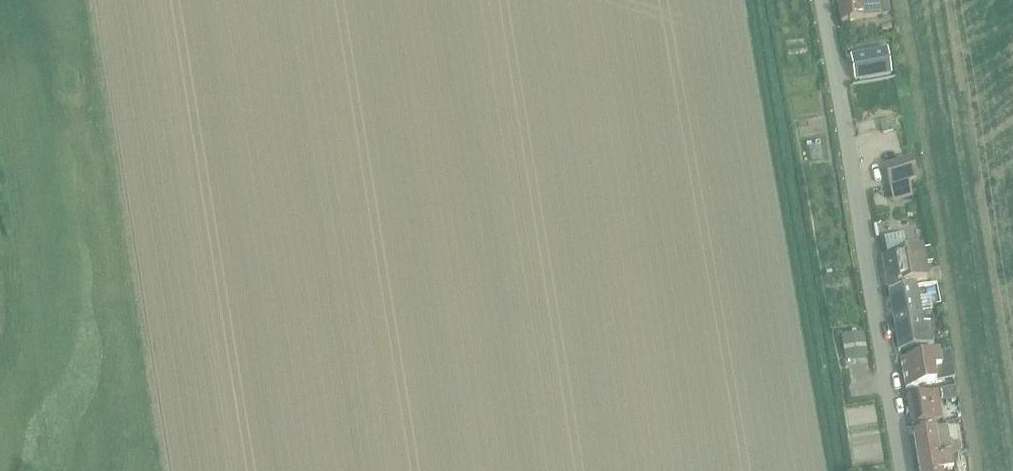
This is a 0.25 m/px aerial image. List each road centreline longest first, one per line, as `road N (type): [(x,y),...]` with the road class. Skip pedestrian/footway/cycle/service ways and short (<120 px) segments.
road 1 (residential): [(904,470),(821,0)]

